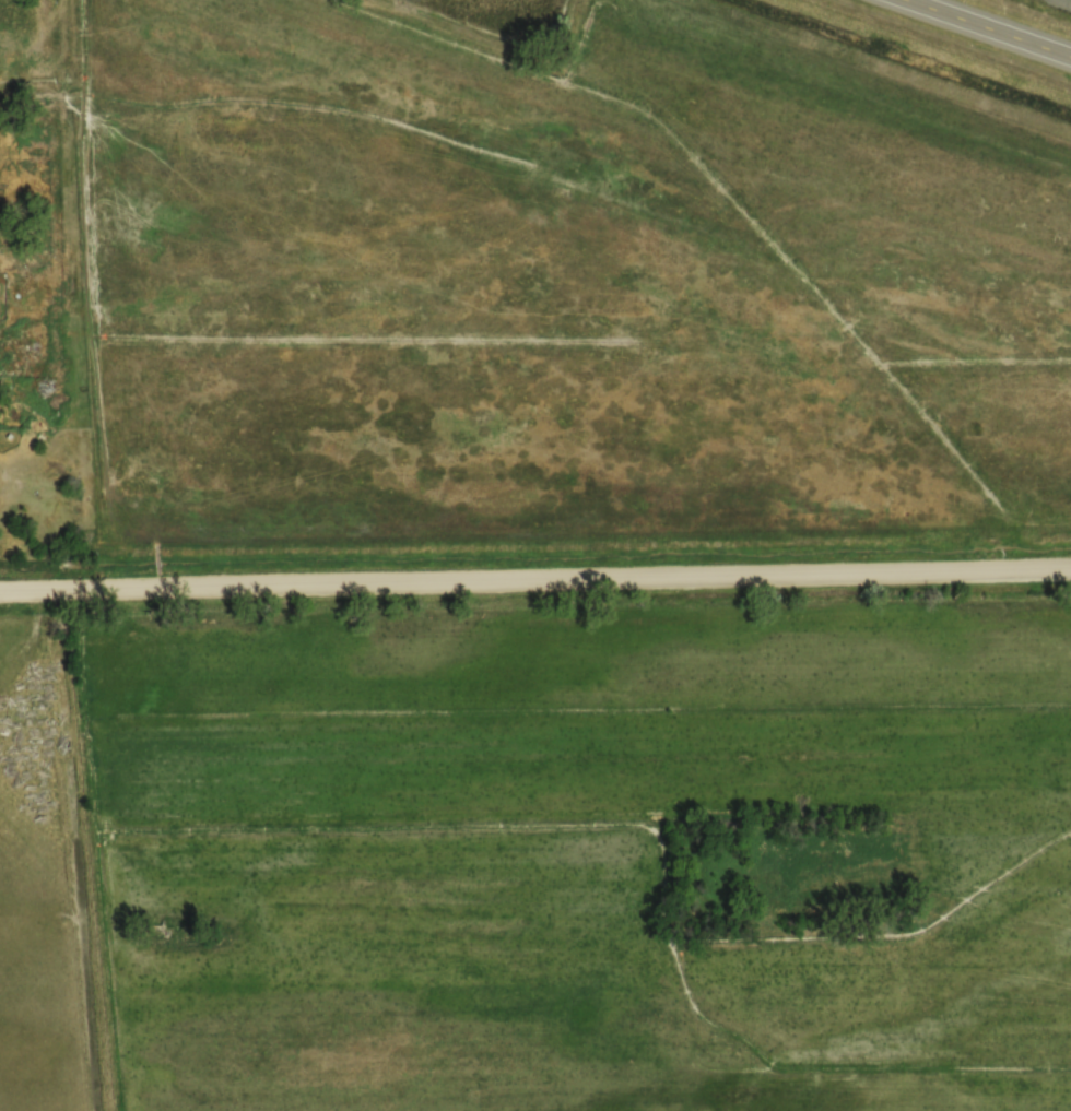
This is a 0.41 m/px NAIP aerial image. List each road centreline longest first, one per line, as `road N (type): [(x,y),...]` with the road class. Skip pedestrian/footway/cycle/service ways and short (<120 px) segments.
road 1 (residential): [(1070,566),(0,588)]
road 2 (secondary): [(1070,56),(911,0)]

